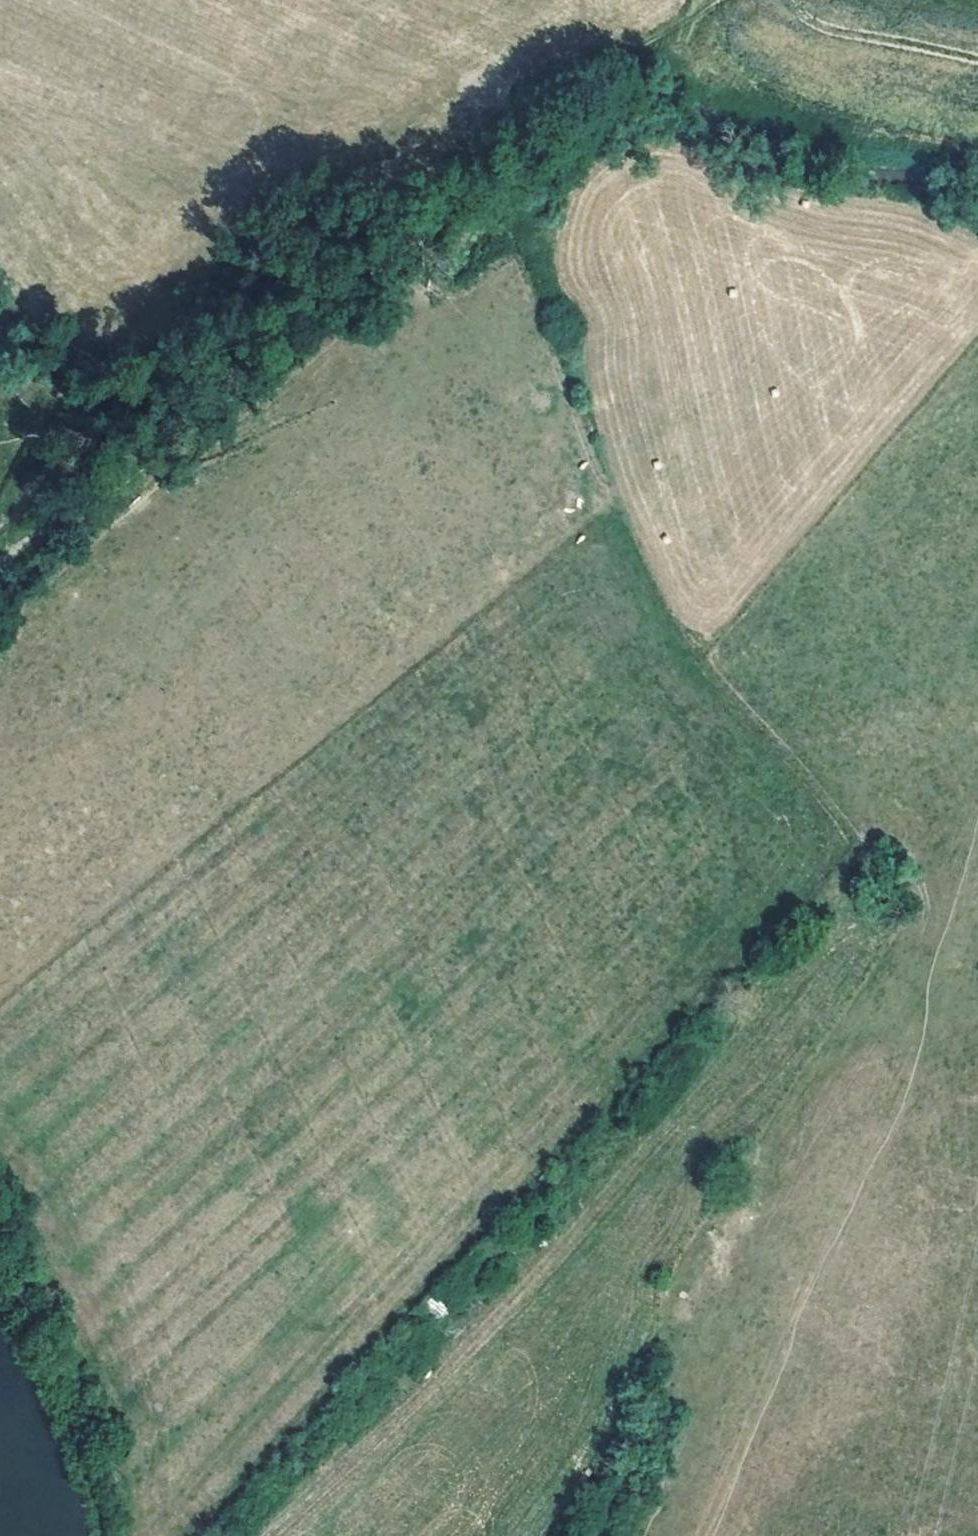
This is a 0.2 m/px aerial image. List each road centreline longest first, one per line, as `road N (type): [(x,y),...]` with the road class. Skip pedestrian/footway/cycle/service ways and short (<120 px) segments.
road 1 (track): [(0,555),(91,511),(147,472),(439,229),(496,157),(618,61),(721,0)]

